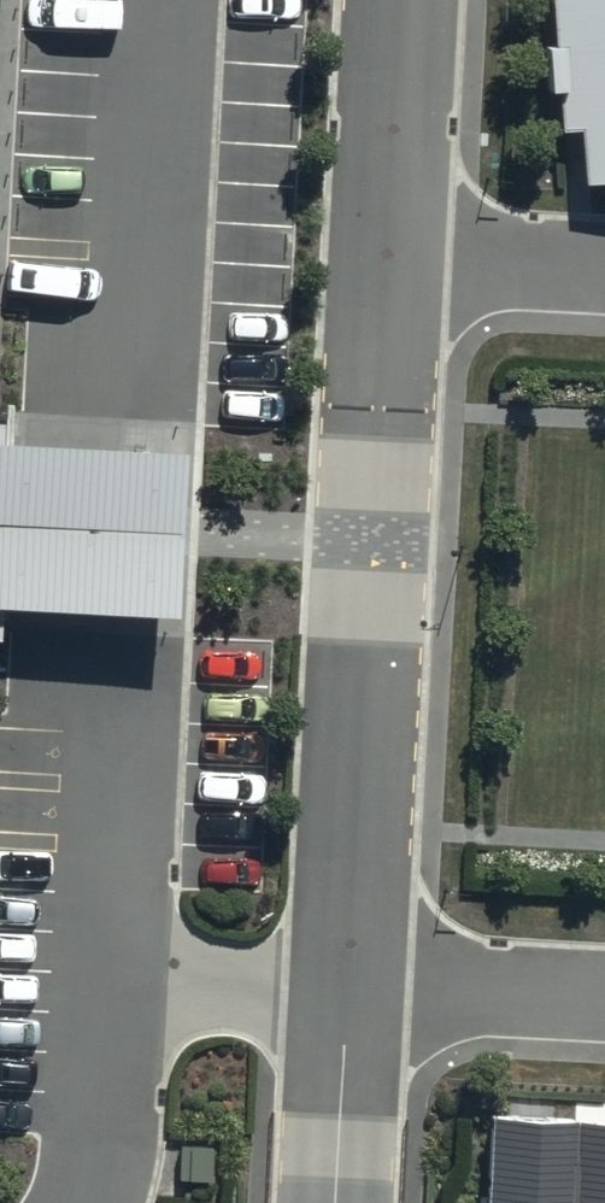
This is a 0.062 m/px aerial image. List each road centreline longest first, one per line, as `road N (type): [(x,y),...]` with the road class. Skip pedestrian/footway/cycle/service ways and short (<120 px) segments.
road 1 (residential): [(345,990),(383,261)]
road 2 (residential): [(383,261),(397,0)]
road 3 (residential): [(345,990),(604,1002)]
road 4 (residential): [(383,261),(604,269)]
road 5 (residential): [(333,1202),(345,990)]

